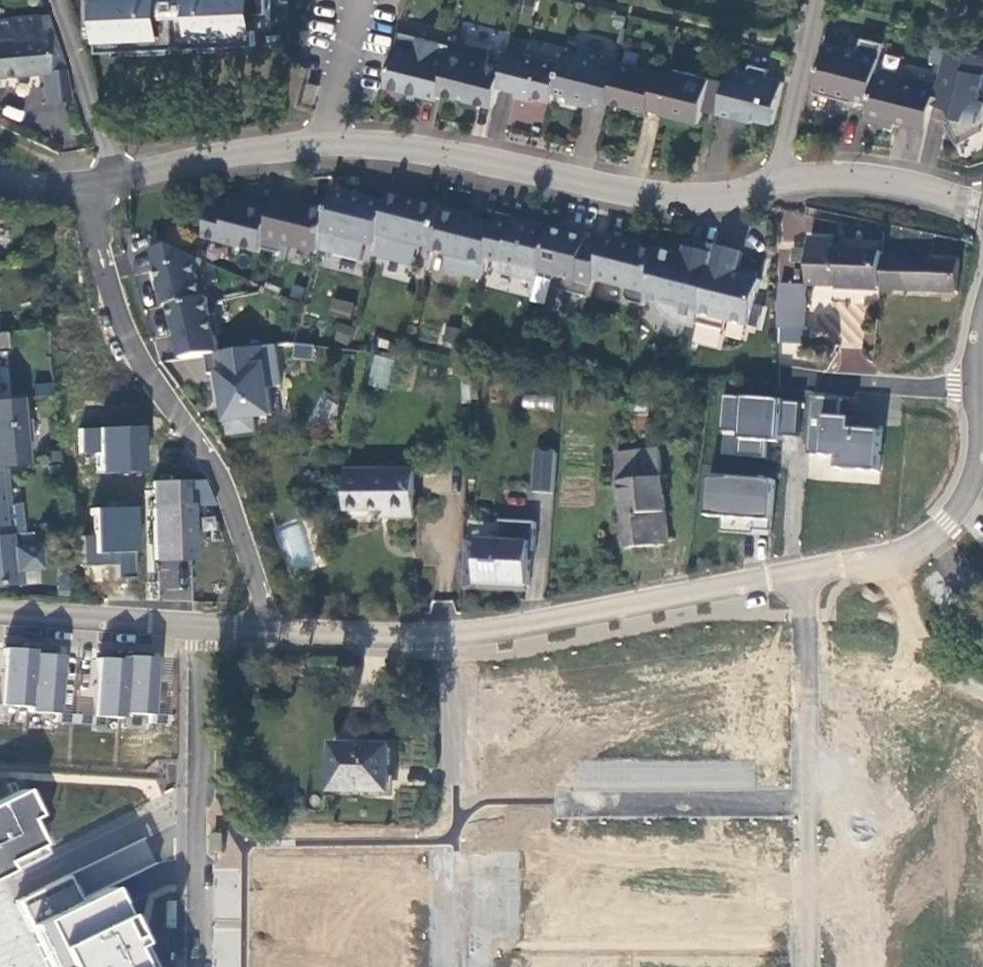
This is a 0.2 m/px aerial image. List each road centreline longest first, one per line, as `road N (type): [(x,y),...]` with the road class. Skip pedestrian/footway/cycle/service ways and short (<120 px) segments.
road 1 (residential): [(776,189),(674,197),(404,149),(323,146),(217,157),(99,185)]
road 2 (residential): [(268,632),(486,631),(804,576)]
road 3 (residential): [(99,185),(116,314),(208,457),(251,563),(268,632)]
road 4 (residential): [(198,966),(200,628)]
road 5 (residential): [(804,576),(898,556),(946,522),(976,469),(978,392)]
road 6 (residential): [(566,801),(803,800)]
road 7 (residential): [(803,800),(804,576)]
road 8 (residential): [(982,204),(912,184),(844,178),(776,189)]
road 9 (residential): [(0,615),(200,628)]
road 10 (unclassified): [(978,392),(781,375)]
road 11 (residential): [(776,189),(819,0)]
road 12 (track): [(982,687),(926,662),(885,618),(863,565)]
road 13 (residential): [(801,966),(803,800)]

